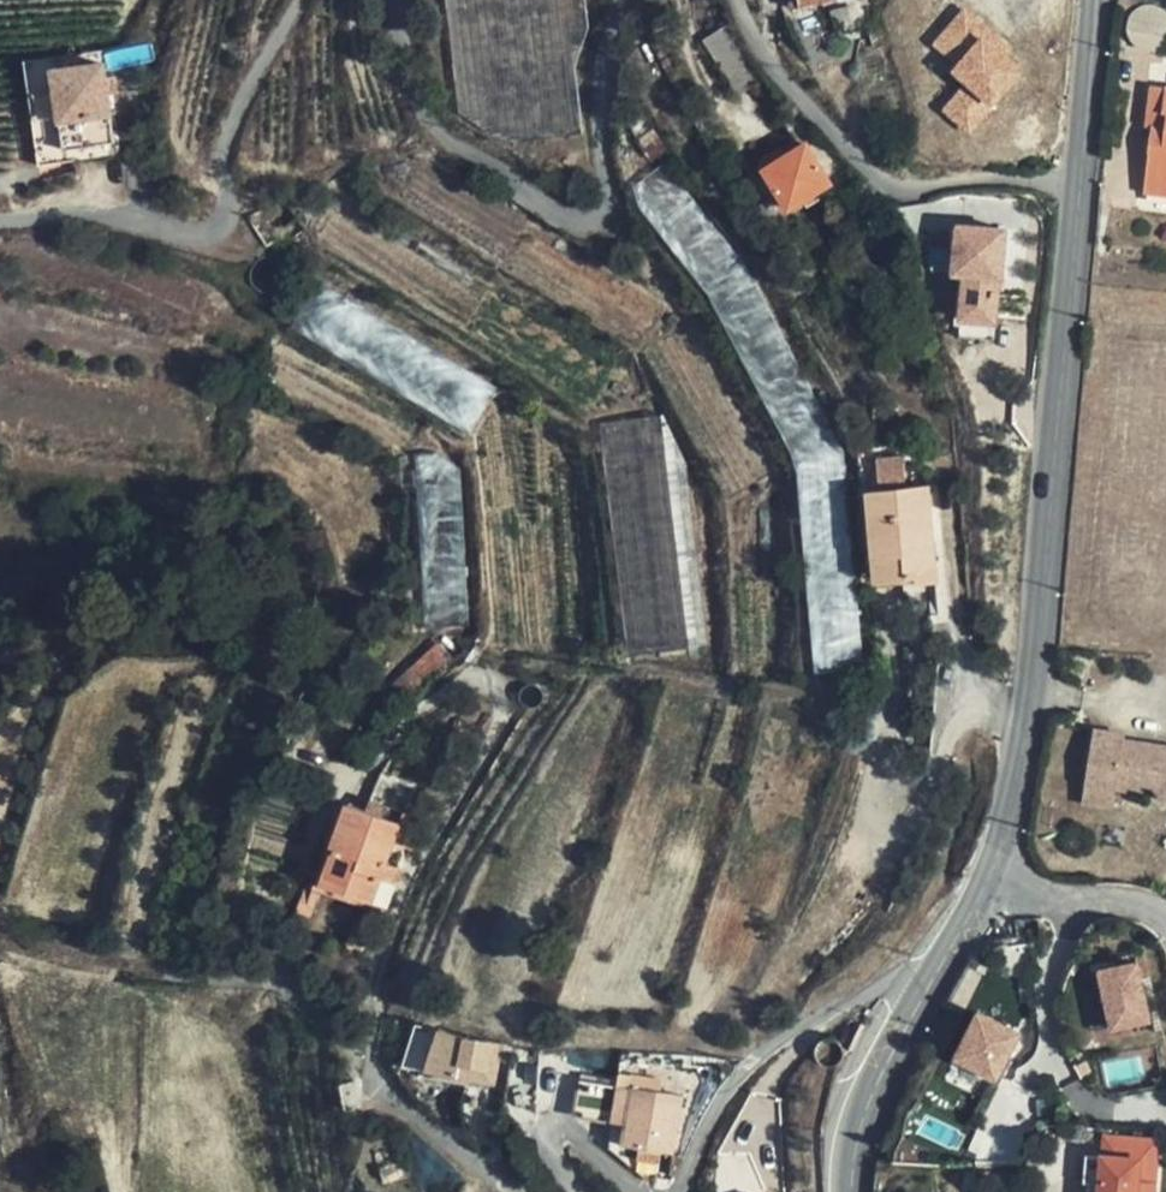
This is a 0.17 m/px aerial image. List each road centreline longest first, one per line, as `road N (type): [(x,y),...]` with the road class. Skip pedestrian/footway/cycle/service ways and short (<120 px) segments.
road 1 (tertiary): [(990,880),(1033,703),(1098,0)]
road 2 (tertiary): [(856,1191),(871,1102),(990,880)]
road 3 (residential): [(990,880),(1060,901),(1129,903),(1165,921)]

